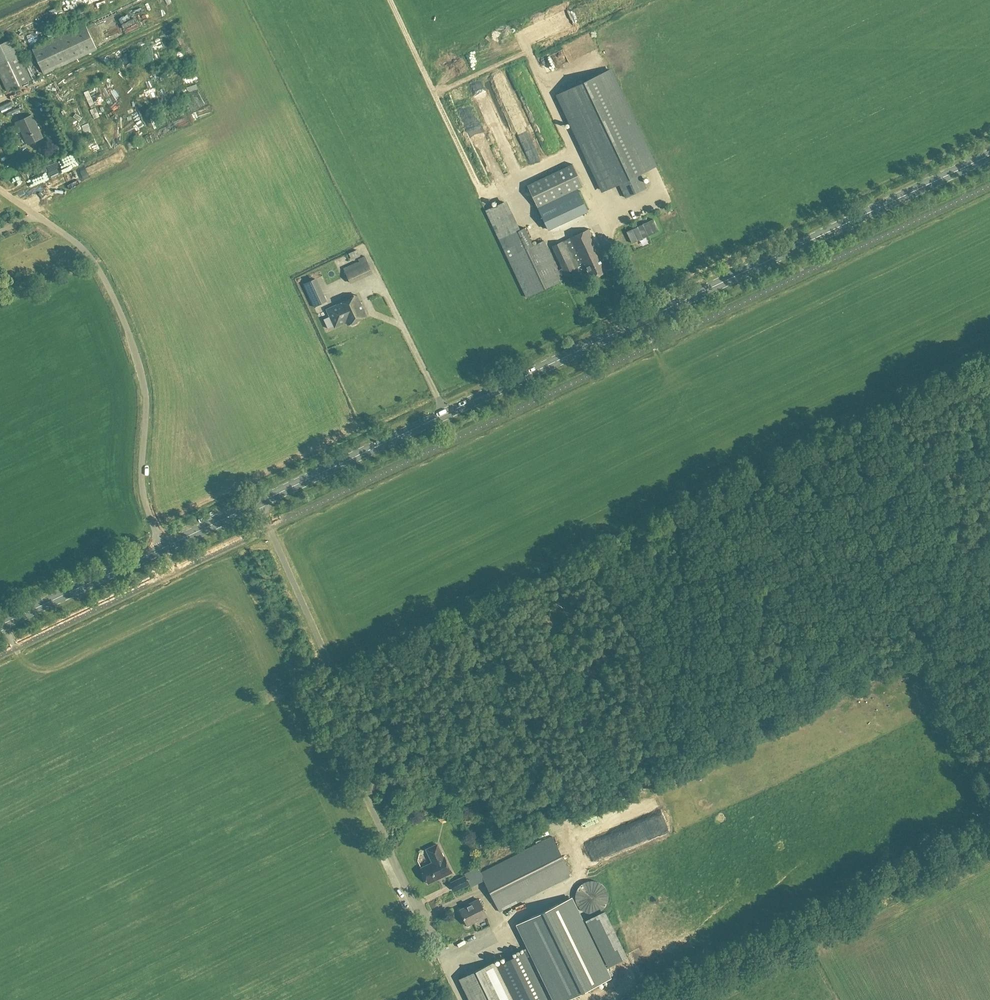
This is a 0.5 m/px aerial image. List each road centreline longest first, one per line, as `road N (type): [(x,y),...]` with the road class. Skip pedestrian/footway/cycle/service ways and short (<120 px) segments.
road 1 (secondary): [(160,542),(989,155)]
road 2 (unclassified): [(160,542),(139,487),(142,413),(133,360),(104,285),(83,249),(0,190)]
road 3 (track): [(663,999),(989,834)]
road 4 (secondary): [(0,619),(160,542)]

